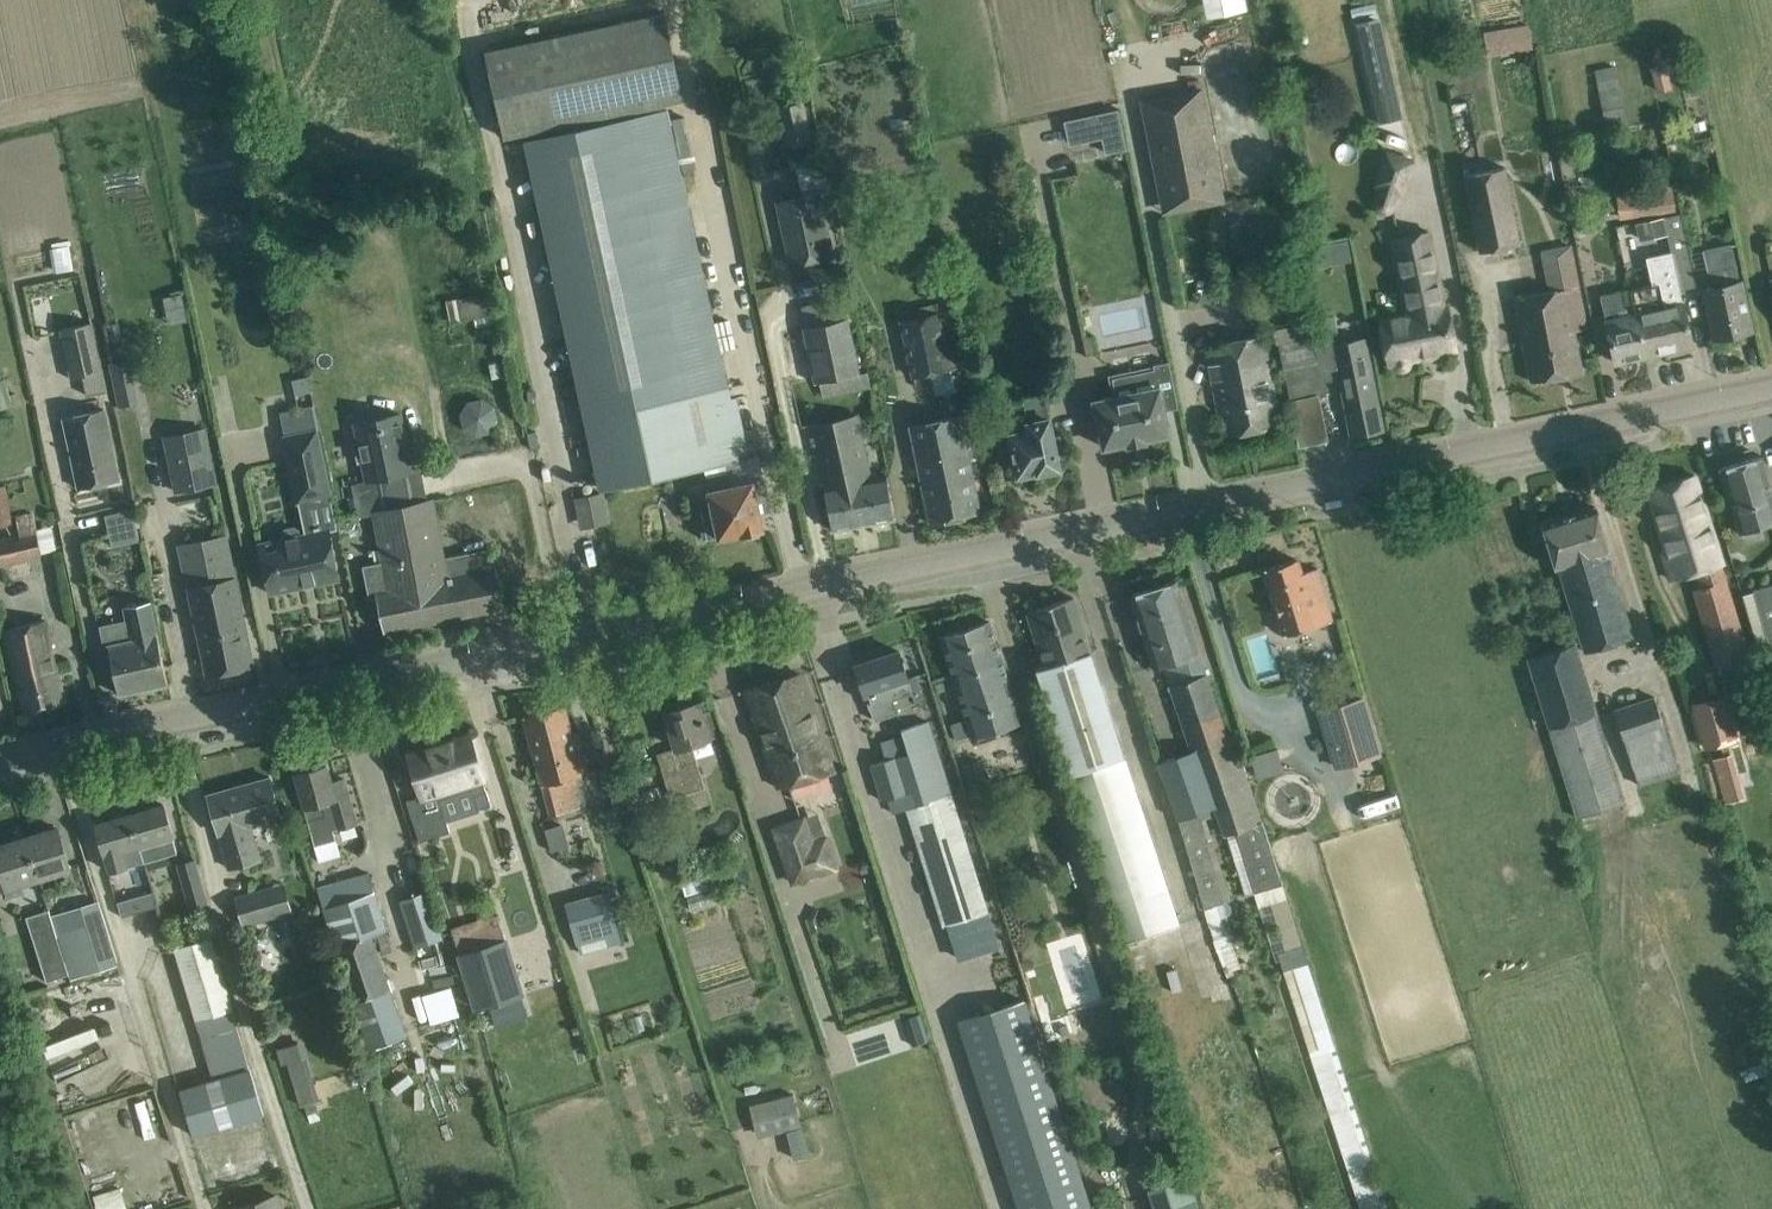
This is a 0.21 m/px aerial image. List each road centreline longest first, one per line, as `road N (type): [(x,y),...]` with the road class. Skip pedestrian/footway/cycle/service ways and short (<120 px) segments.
road 1 (secondary): [(0,760),(1771,388)]
road 2 (track): [(311,1208),(166,726)]
road 3 (track): [(207,1208),(70,746)]

